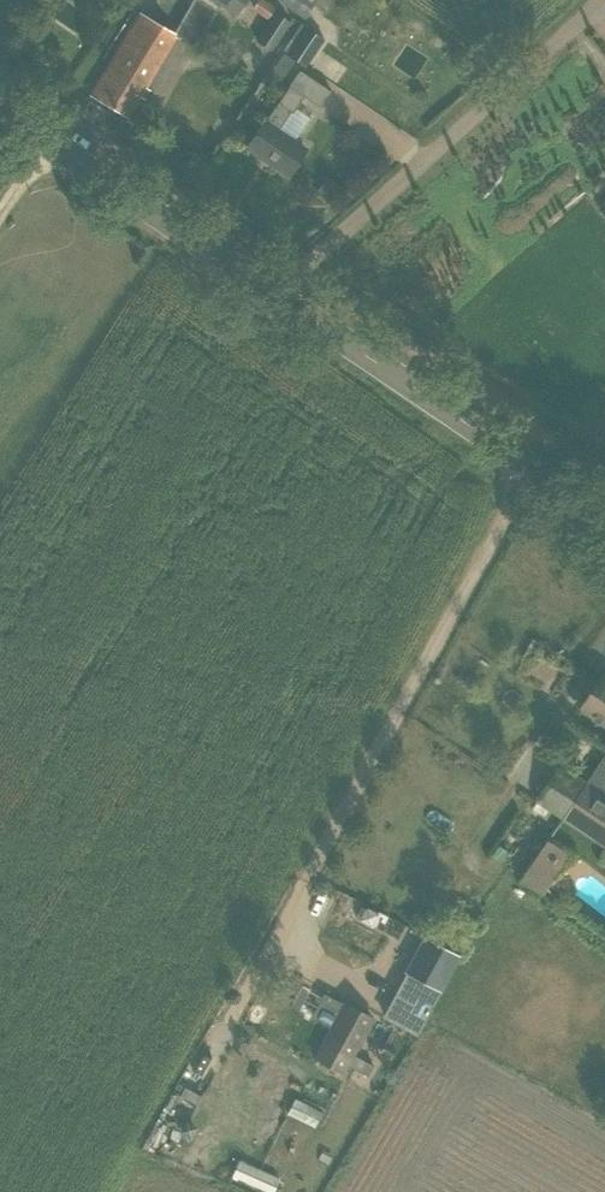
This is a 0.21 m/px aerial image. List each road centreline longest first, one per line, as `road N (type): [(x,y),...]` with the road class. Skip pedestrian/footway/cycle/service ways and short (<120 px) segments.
road 1 (unclassified): [(319,857),(527,459)]
road 2 (unclassified): [(604,4),(280,293)]
road 3 (tertiary): [(280,293),(0,109)]
road 4 (tertiary): [(527,459),(280,293)]

